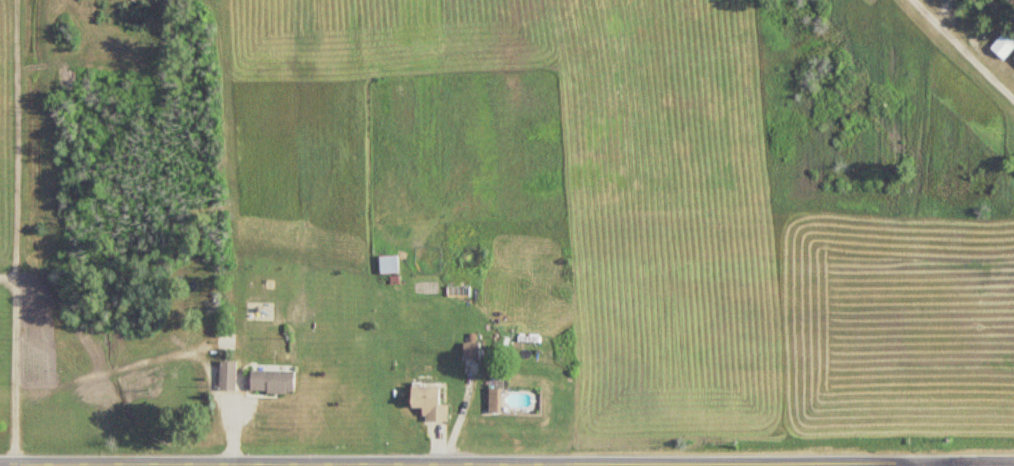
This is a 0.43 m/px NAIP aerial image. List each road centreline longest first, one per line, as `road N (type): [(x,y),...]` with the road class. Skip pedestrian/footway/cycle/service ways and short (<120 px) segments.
road 1 (residential): [(0,465),(1013,464)]

